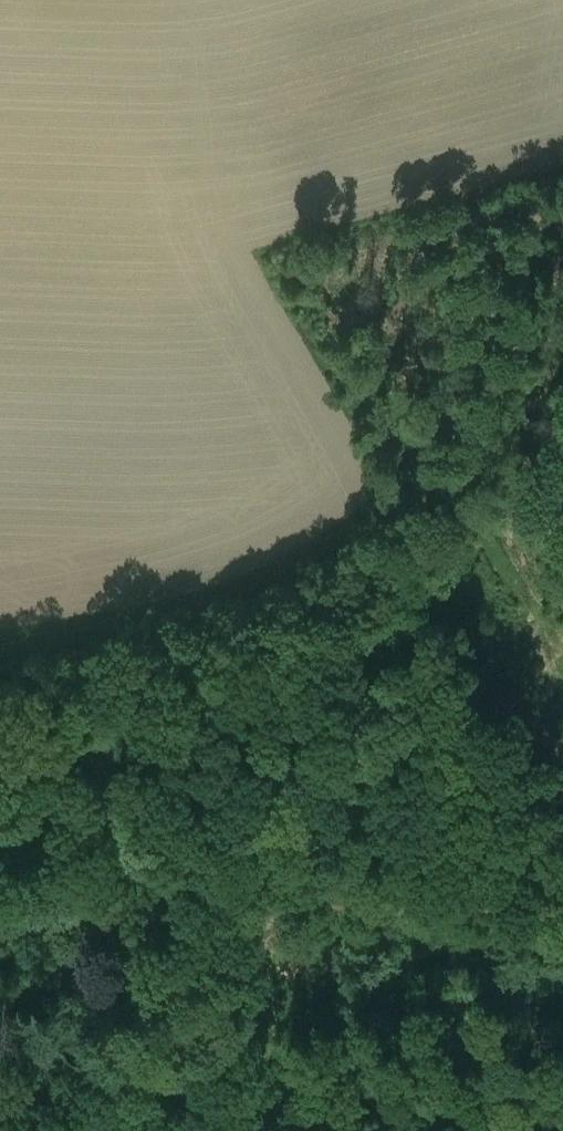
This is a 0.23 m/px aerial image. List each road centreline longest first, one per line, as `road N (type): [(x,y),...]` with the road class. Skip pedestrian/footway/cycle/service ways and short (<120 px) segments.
road 1 (track): [(0,905),(562,913)]

